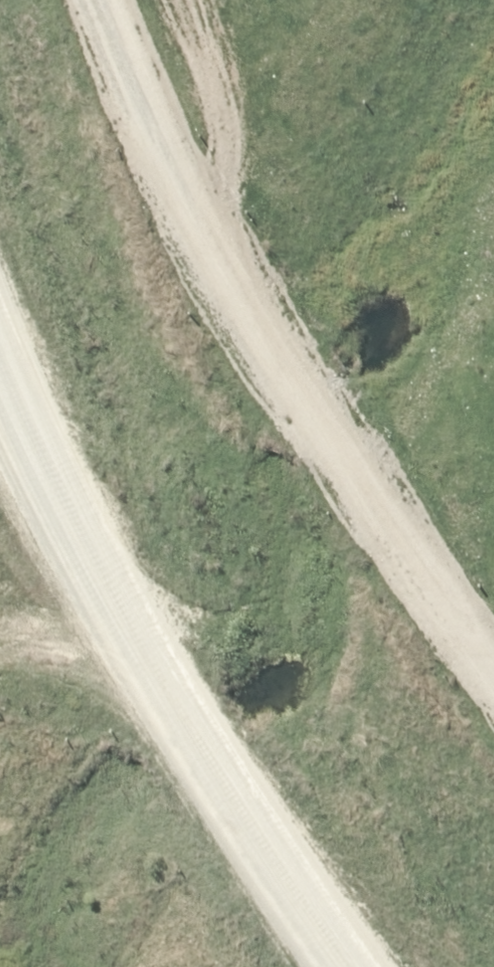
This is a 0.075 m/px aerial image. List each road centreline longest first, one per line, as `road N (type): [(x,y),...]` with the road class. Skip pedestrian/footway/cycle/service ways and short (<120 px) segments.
road 1 (unclassified): [(372,966),(148,612),(0,331)]
road 2 (track): [(122,0),(293,357),(493,628)]

